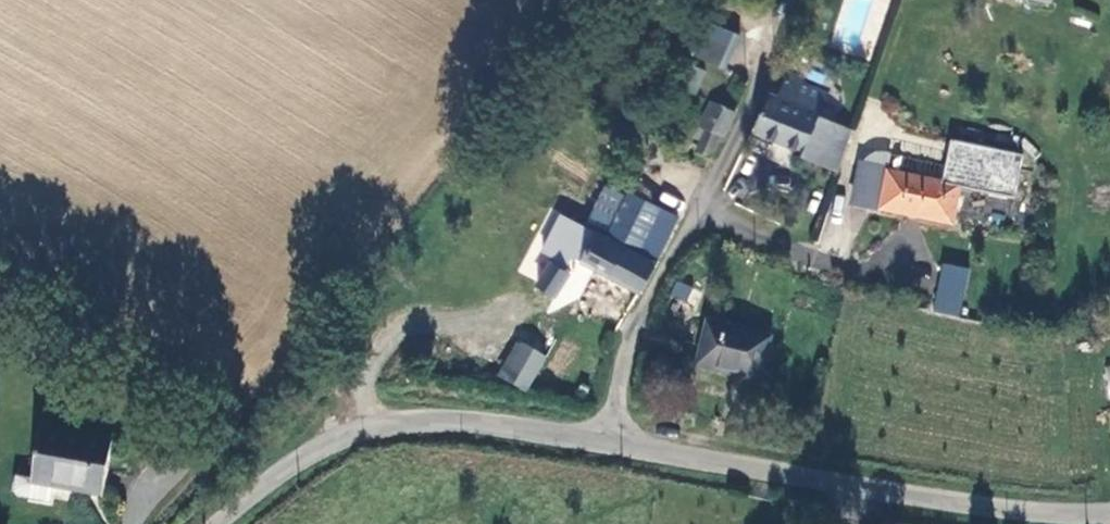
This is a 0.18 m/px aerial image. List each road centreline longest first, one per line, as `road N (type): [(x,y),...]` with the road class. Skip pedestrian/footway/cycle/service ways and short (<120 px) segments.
road 1 (unclassified): [(599,436),(1046,509),(1109,509)]
road 2 (unclassified): [(599,436),(622,339),(734,133),(776,0)]
road 3 (unclassified): [(213,523),(278,469),(350,430),(454,416),(599,436)]

